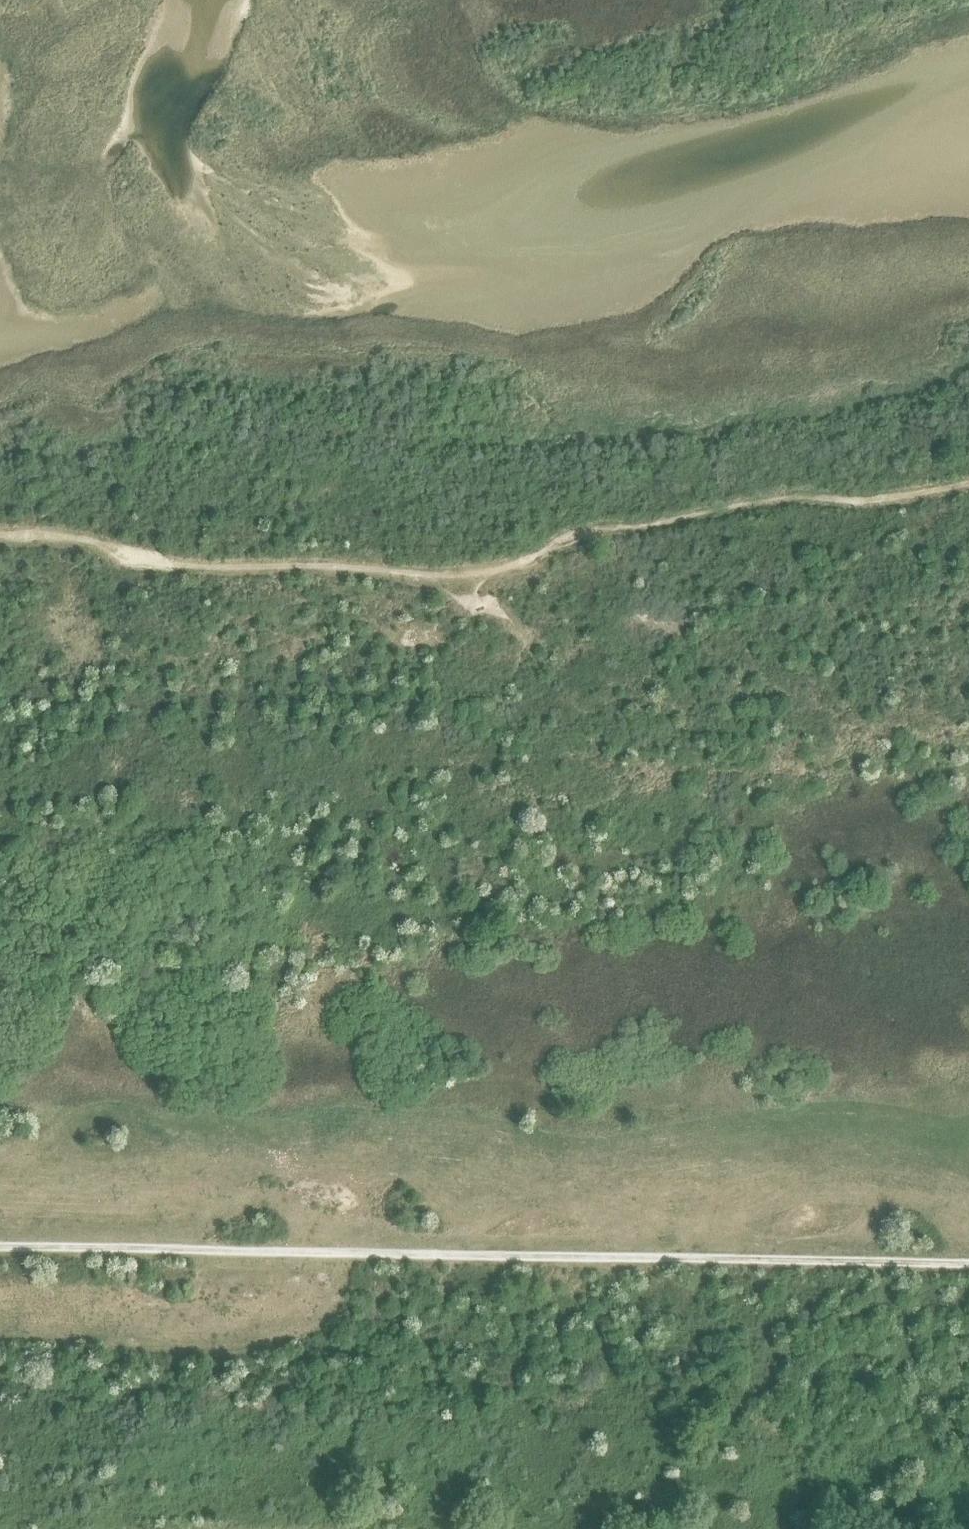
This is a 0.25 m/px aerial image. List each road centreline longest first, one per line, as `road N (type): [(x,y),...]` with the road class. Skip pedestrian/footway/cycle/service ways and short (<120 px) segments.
road 1 (track): [(0,535),(81,539),(221,571),(465,576),(525,561),(581,534),(772,501),(906,497),(968,486)]
road 2 (track): [(0,1248),(968,1265)]

